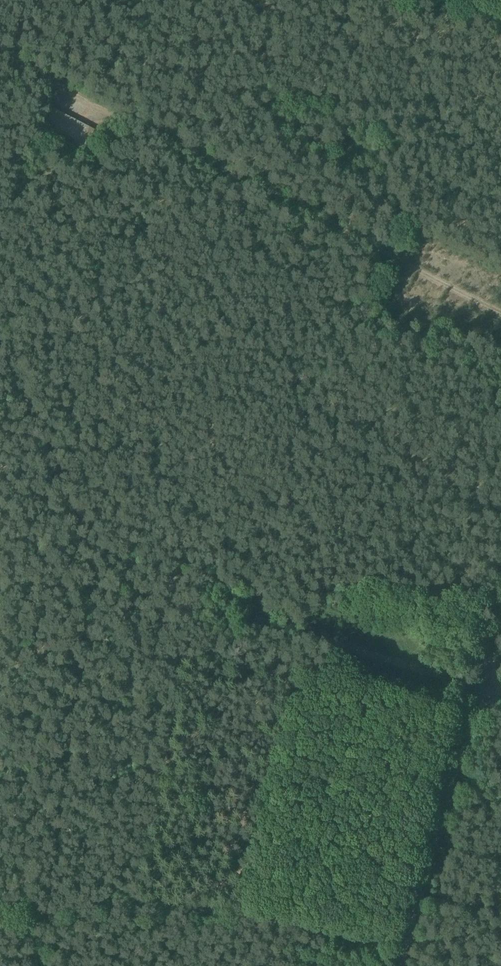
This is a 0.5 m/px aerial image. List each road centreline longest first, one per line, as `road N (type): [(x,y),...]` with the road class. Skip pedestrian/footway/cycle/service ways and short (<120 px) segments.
road 1 (unclassified): [(483,690),(404,965)]

